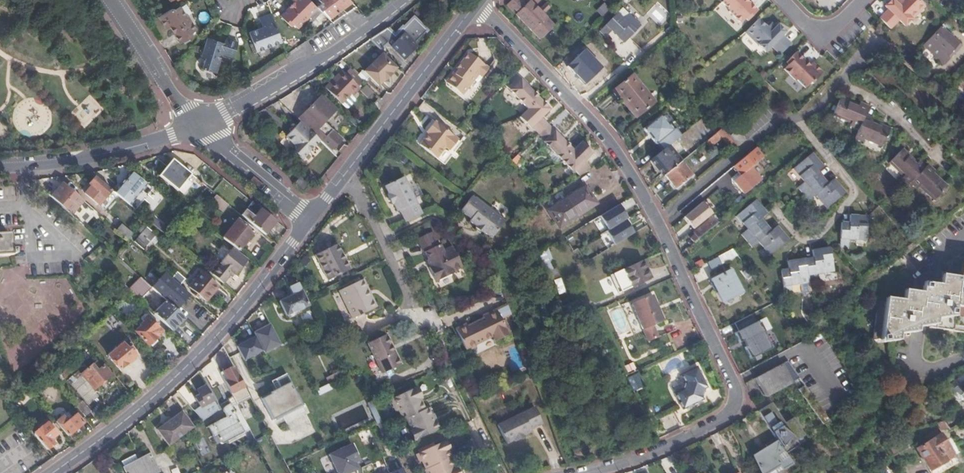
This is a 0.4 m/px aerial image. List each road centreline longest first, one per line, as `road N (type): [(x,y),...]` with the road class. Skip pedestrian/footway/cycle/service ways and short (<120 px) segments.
road 1 (residential): [(591,472),(723,420),(736,399),(654,215)]
road 2 (tertiary): [(312,218),(196,358),(52,472)]
road 3 (residential): [(654,215),(786,114),(818,104),(878,41)]
road 4 (residential): [(654,215),(580,106),(475,5)]
road 5 (unclassified): [(402,0),(336,49),(198,125)]
road 6 (tertiary): [(475,5),(345,174)]
road 7 (unclassified): [(198,125),(76,161),(0,169)]
road 8 (unclassified): [(111,0),(198,125)]
road 9 (residential): [(345,174),(414,309)]
road 10 (unclassified): [(198,125),(312,218)]

